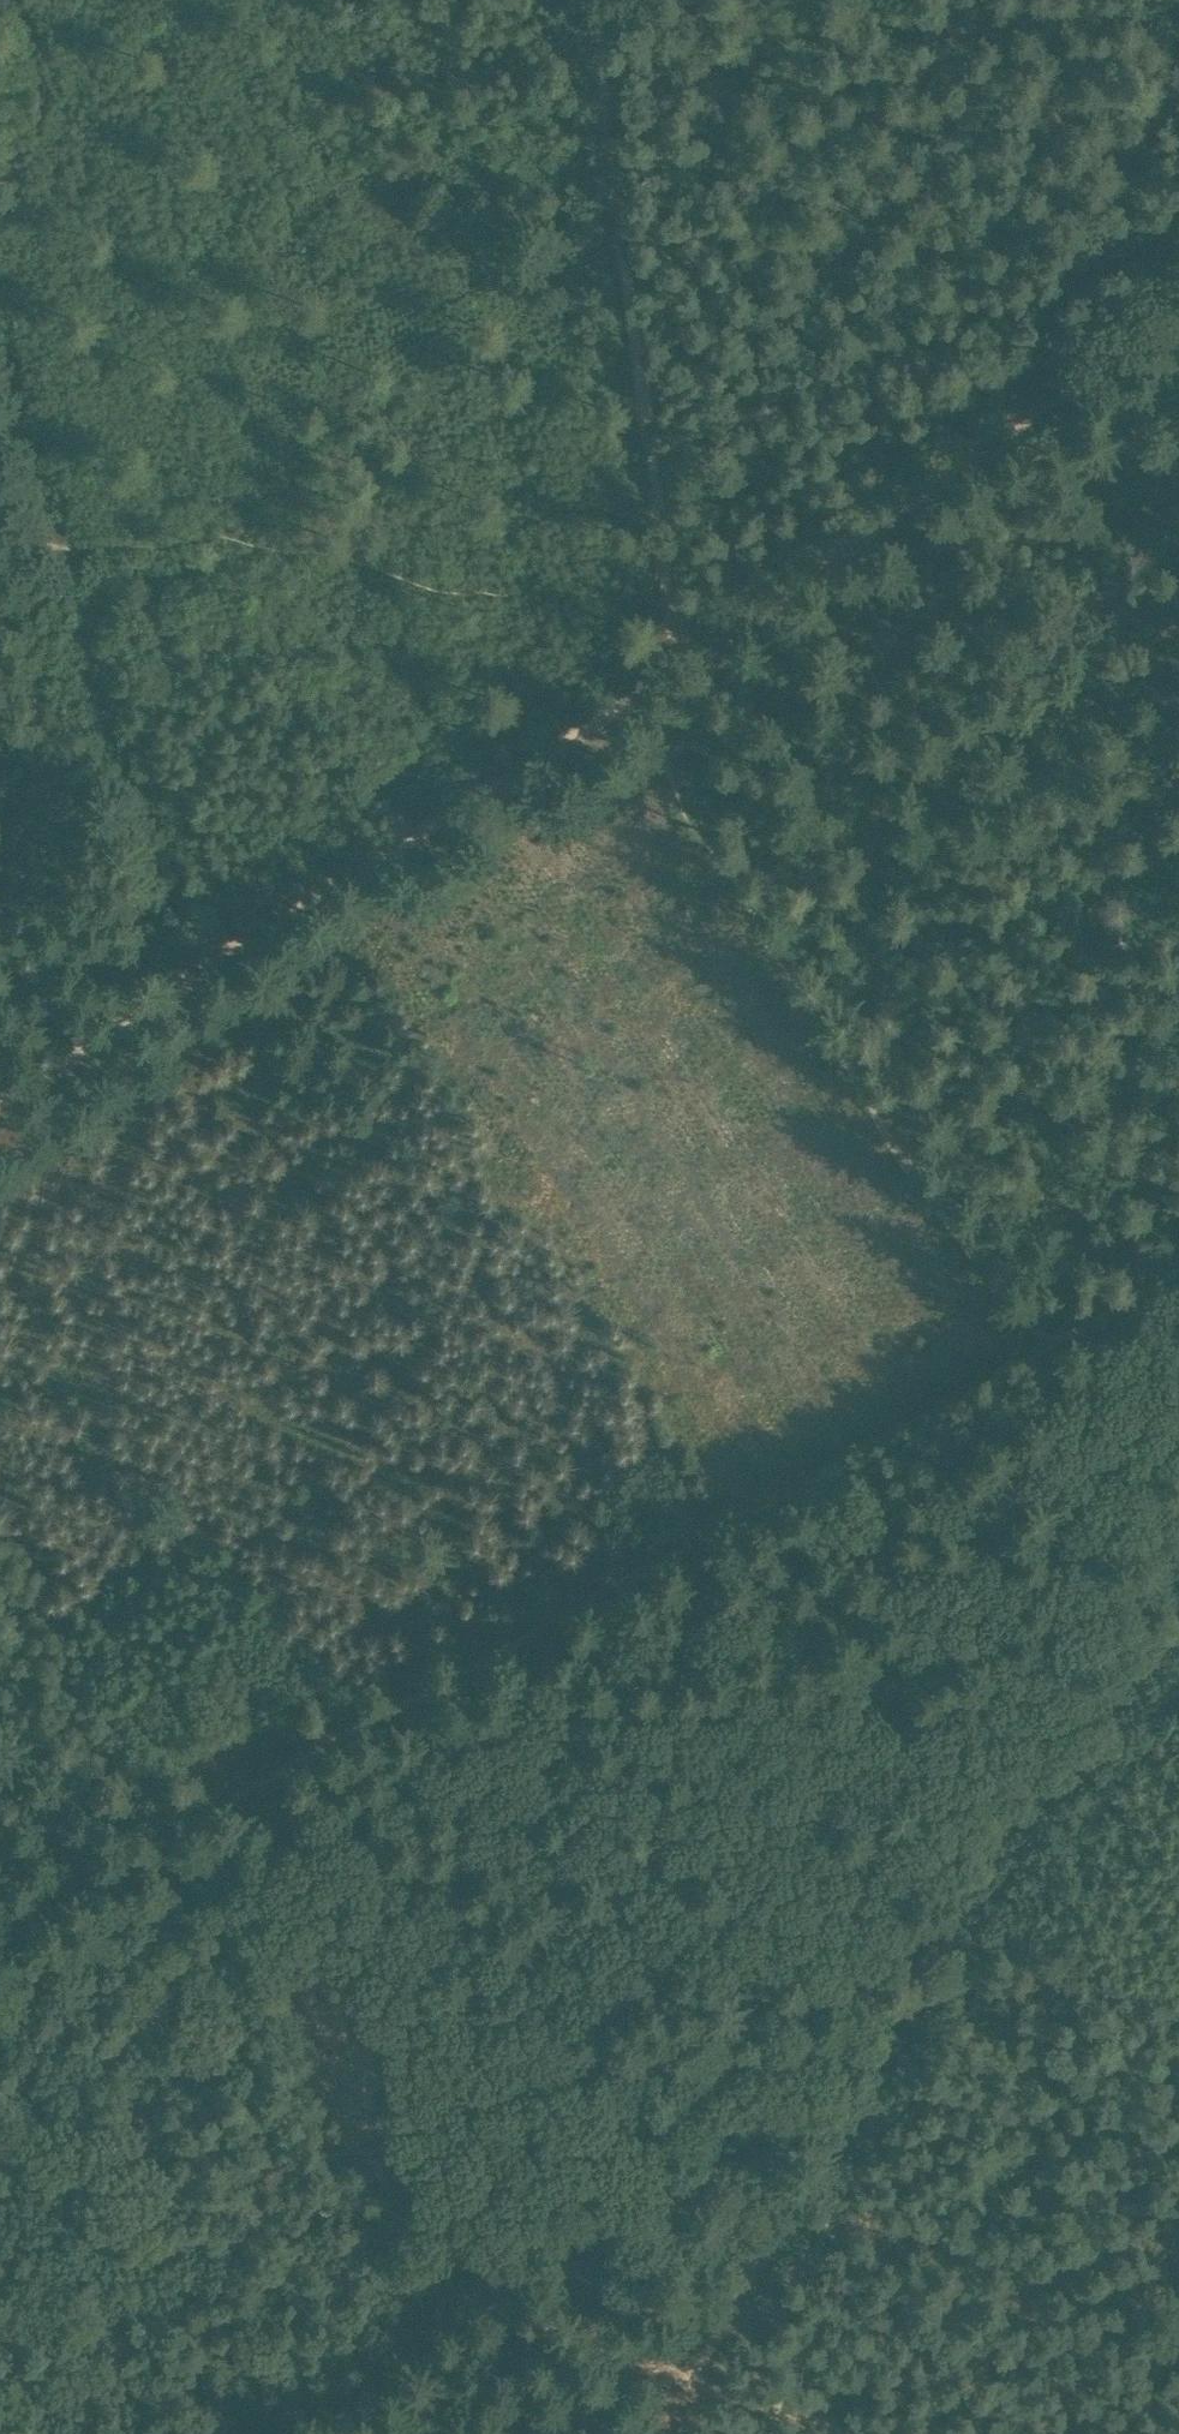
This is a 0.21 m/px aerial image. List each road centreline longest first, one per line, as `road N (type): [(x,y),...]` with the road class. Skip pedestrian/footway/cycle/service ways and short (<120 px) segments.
road 1 (track): [(1178,322),(677,677),(0,1099)]

